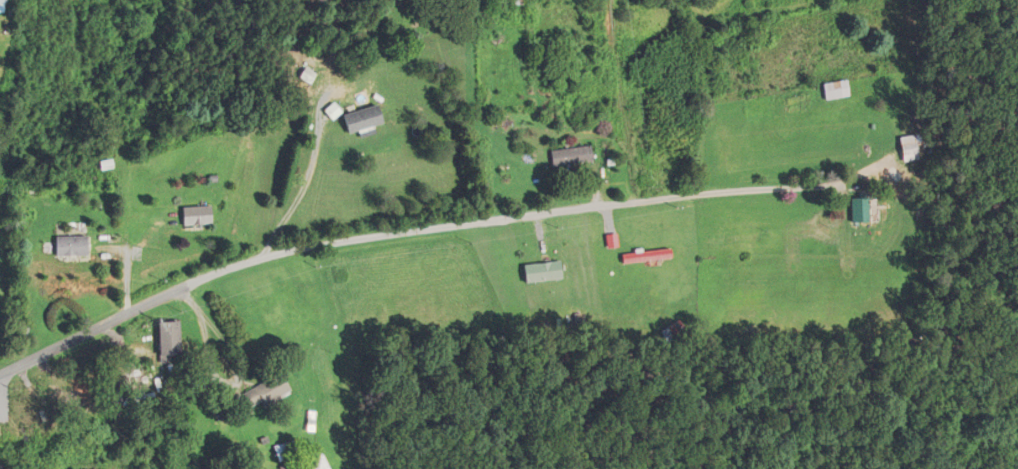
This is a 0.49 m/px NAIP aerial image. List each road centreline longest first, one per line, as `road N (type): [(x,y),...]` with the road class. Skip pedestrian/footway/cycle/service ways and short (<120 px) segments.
road 1 (residential): [(0,376),(165,295),(285,252),(692,196)]

